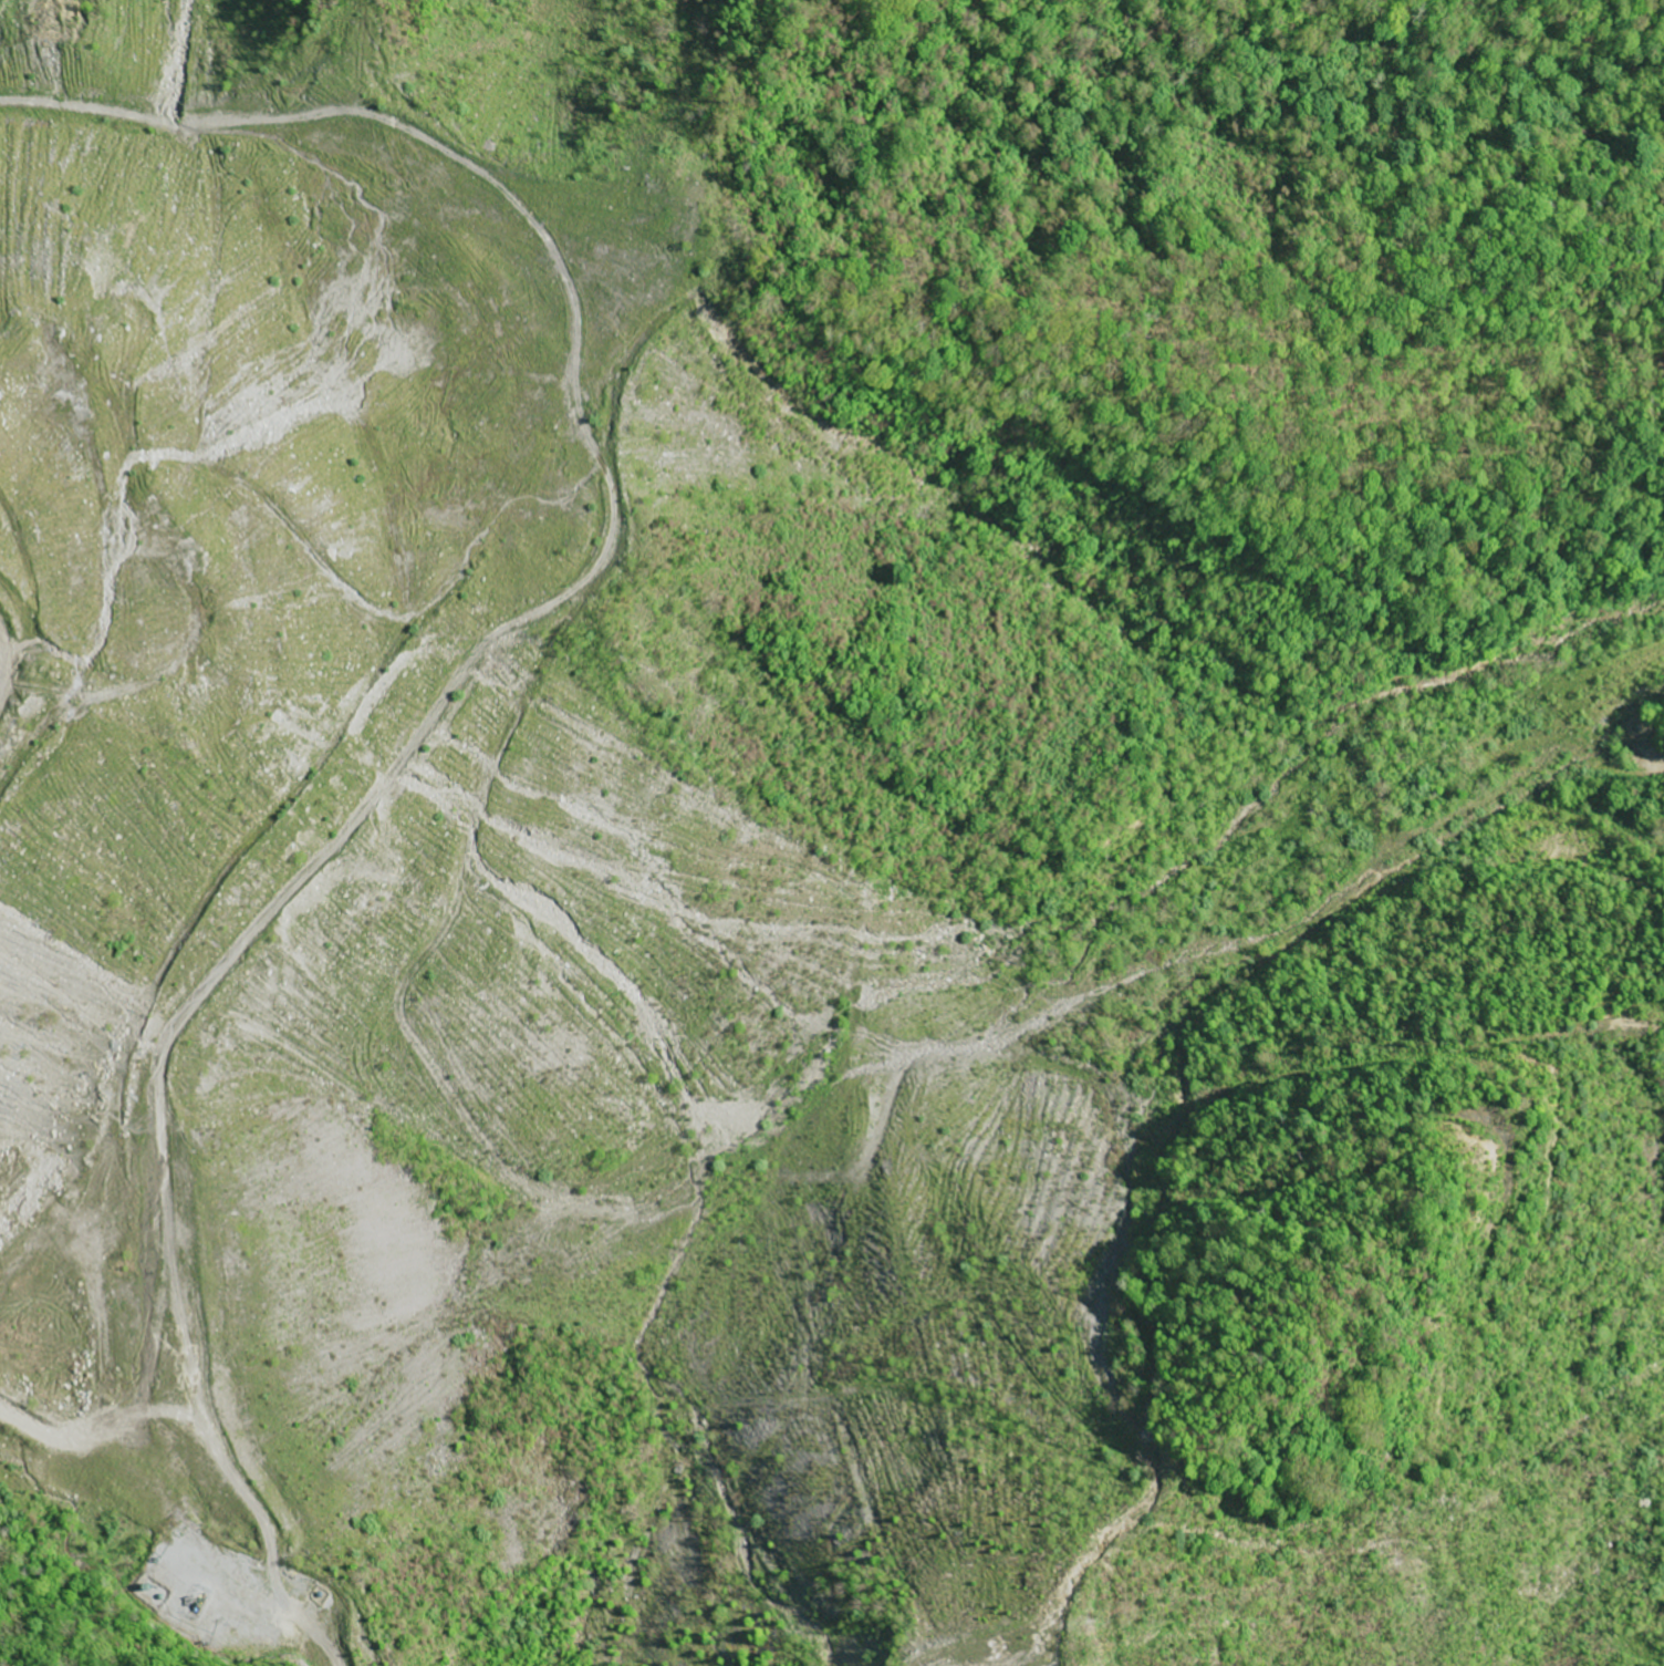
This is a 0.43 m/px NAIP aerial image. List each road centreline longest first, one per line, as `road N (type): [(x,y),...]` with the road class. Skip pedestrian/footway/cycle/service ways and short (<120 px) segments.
road 1 (track): [(0,69),(73,62),(148,103),(189,111),(236,100),(309,52),(358,50),(414,77),(488,154),(674,158),(700,182),(716,215),(722,246),(711,283),(655,335),(613,403),(612,435),(636,510),(626,563),(606,587),(565,608),(461,631),(415,655),(391,683),(372,786),(346,839),(302,870),(186,920),(131,956),(101,1008),(71,1141),(15,1239),(9,1306),(18,1370),(49,1456),(83,1515),(129,1556),(208,1597),(298,1627),(345,1665)]

